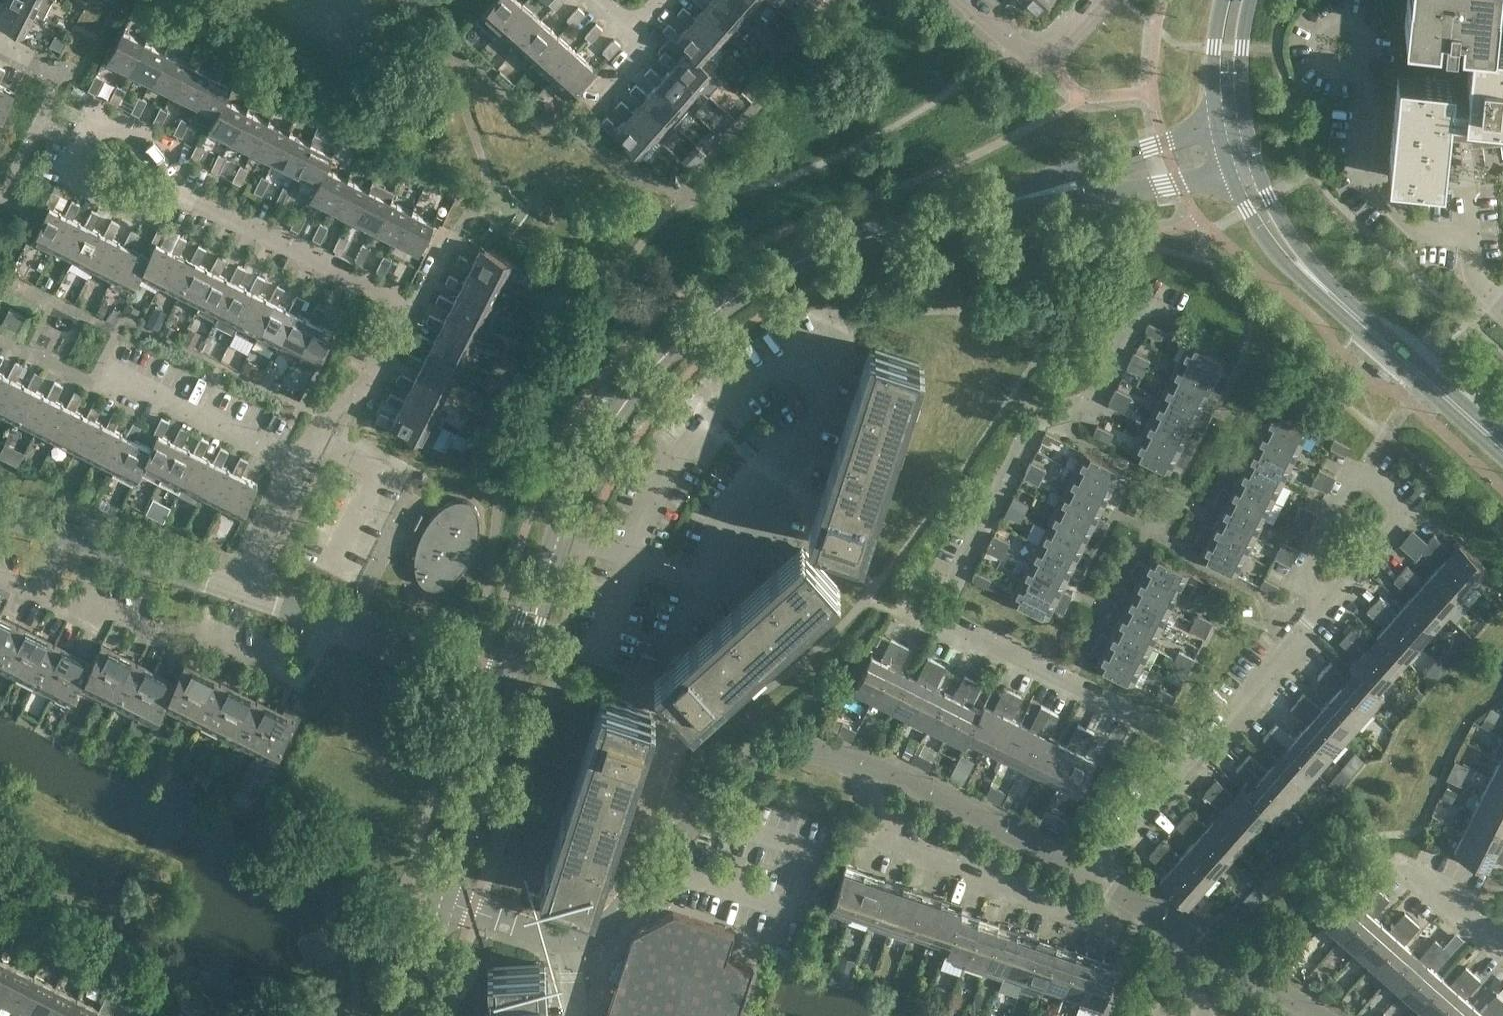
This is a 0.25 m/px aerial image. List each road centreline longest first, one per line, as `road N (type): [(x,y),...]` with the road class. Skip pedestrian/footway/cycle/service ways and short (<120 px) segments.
road 1 (tertiary): [(1236,147),(841,243),(724,305),(653,371),(599,447),(513,677)]
road 2 (residential): [(1200,745),(937,618),(1034,433),(1096,405),(1149,302)]
road 3 (tertiary): [(1502,447),(1306,267),(1267,218),(1236,147)]
road 4 (residential): [(332,621),(303,681),(202,636),(172,638),(102,608),(74,613),(35,596)]
road 5 (residential): [(857,762),(858,781),(912,855),(1122,930)]
road 6 (residential): [(1331,598),(1407,512),(1365,474),(1346,479),(1299,579)]
road 7 (residential): [(175,190),(414,308)]
road 8 (residential): [(857,762),(954,799),(1092,877)]
road 9 (residential): [(175,190),(171,160),(133,131),(113,125),(89,146),(83,176),(90,190),(141,212),(166,203)]
road 10 (tertiary): [(513,677),(441,903)]
road 11 (residential): [(302,461),(106,368)]
road 12 (residential): [(682,836),(729,782),(763,760),(800,752),(857,762)]
road 13 (residential): [(1200,745),(1331,598)]
road 14 (residential): [(513,677),(332,621)]
road 15 (residential): [(240,592),(66,531)]
road 16 (residential): [(1162,919),(1318,1015)]
road 17 (residential): [(1104,0),(1046,53),(1011,41),(964,0)]
road 18 (residential): [(1092,877),(1111,843),(1200,745)]
road 19 (residential): [(318,438),(332,413),(365,403),(414,308)]
road 20 (residential): [(335,556),(377,468),(318,438)]
road 21 (residential): [(570,941),(616,912),(682,836)]
road 22 (tertiary): [(1236,147),(1226,82),(1236,0)]
road 23 (residential): [(240,592),(302,461)]
road 24 (residential): [(441,903),(570,941)]
road 25 (residential): [(1502,941),(1396,861)]

